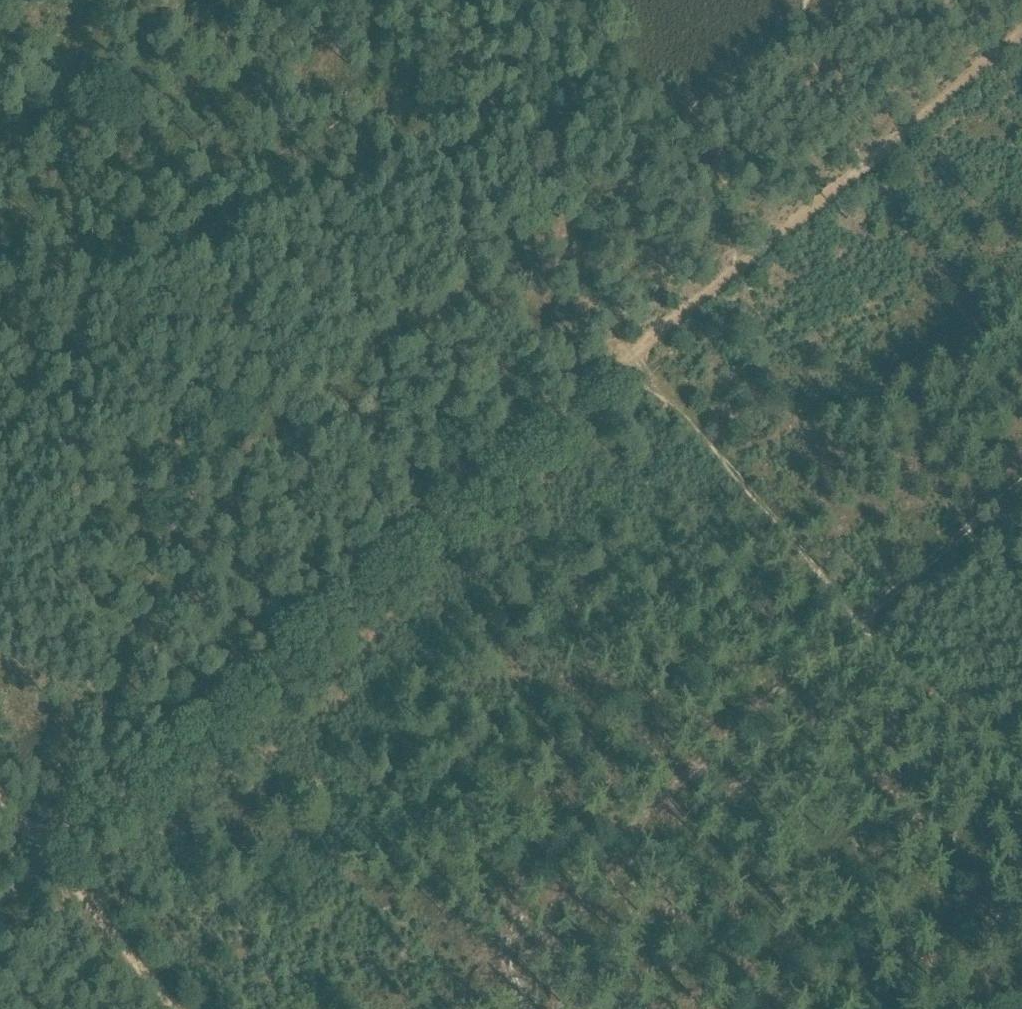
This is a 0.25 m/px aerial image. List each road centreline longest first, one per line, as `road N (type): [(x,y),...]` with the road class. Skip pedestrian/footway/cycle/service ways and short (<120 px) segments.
road 1 (track): [(632,363),(46,850)]
road 2 (track): [(1021,31),(632,363)]
road 3 (track): [(46,850),(183,1008)]

